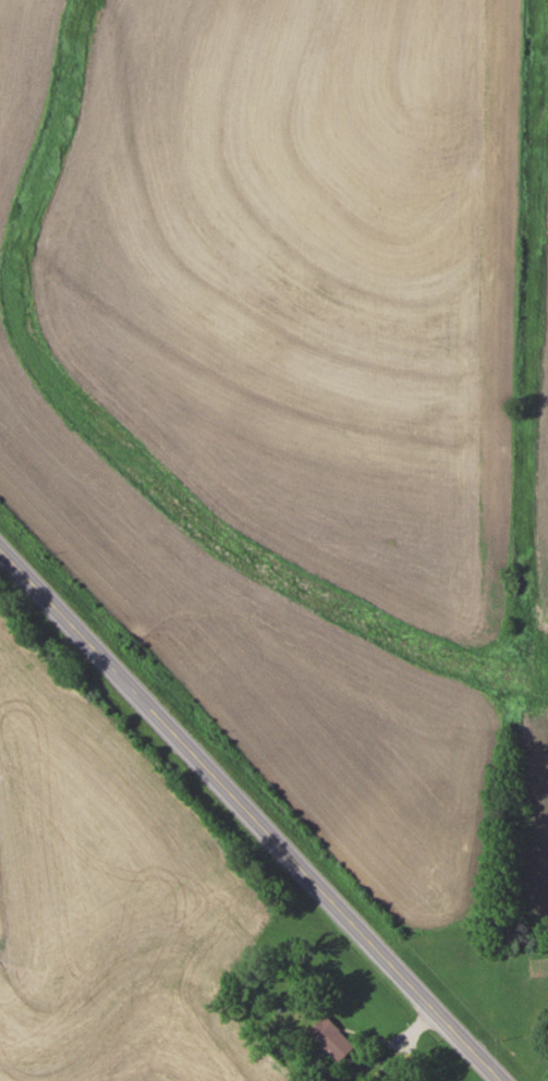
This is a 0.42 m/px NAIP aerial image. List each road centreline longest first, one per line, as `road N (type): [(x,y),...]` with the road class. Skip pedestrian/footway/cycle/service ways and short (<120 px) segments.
road 1 (secondary): [(502,1080),(0,545)]

